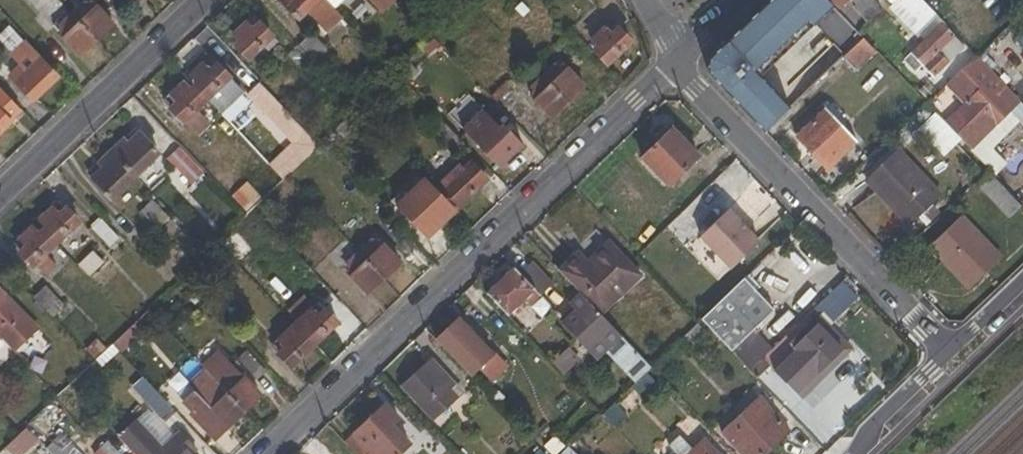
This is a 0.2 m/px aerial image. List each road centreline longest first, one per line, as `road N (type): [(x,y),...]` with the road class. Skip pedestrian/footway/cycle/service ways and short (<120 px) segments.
road 1 (residential): [(266,453),(678,59)]
road 2 (residential): [(678,59),(695,87),(948,352)]
road 3 (residential): [(0,199),(210,0)]
road 4 (residential): [(948,352),(842,453)]

